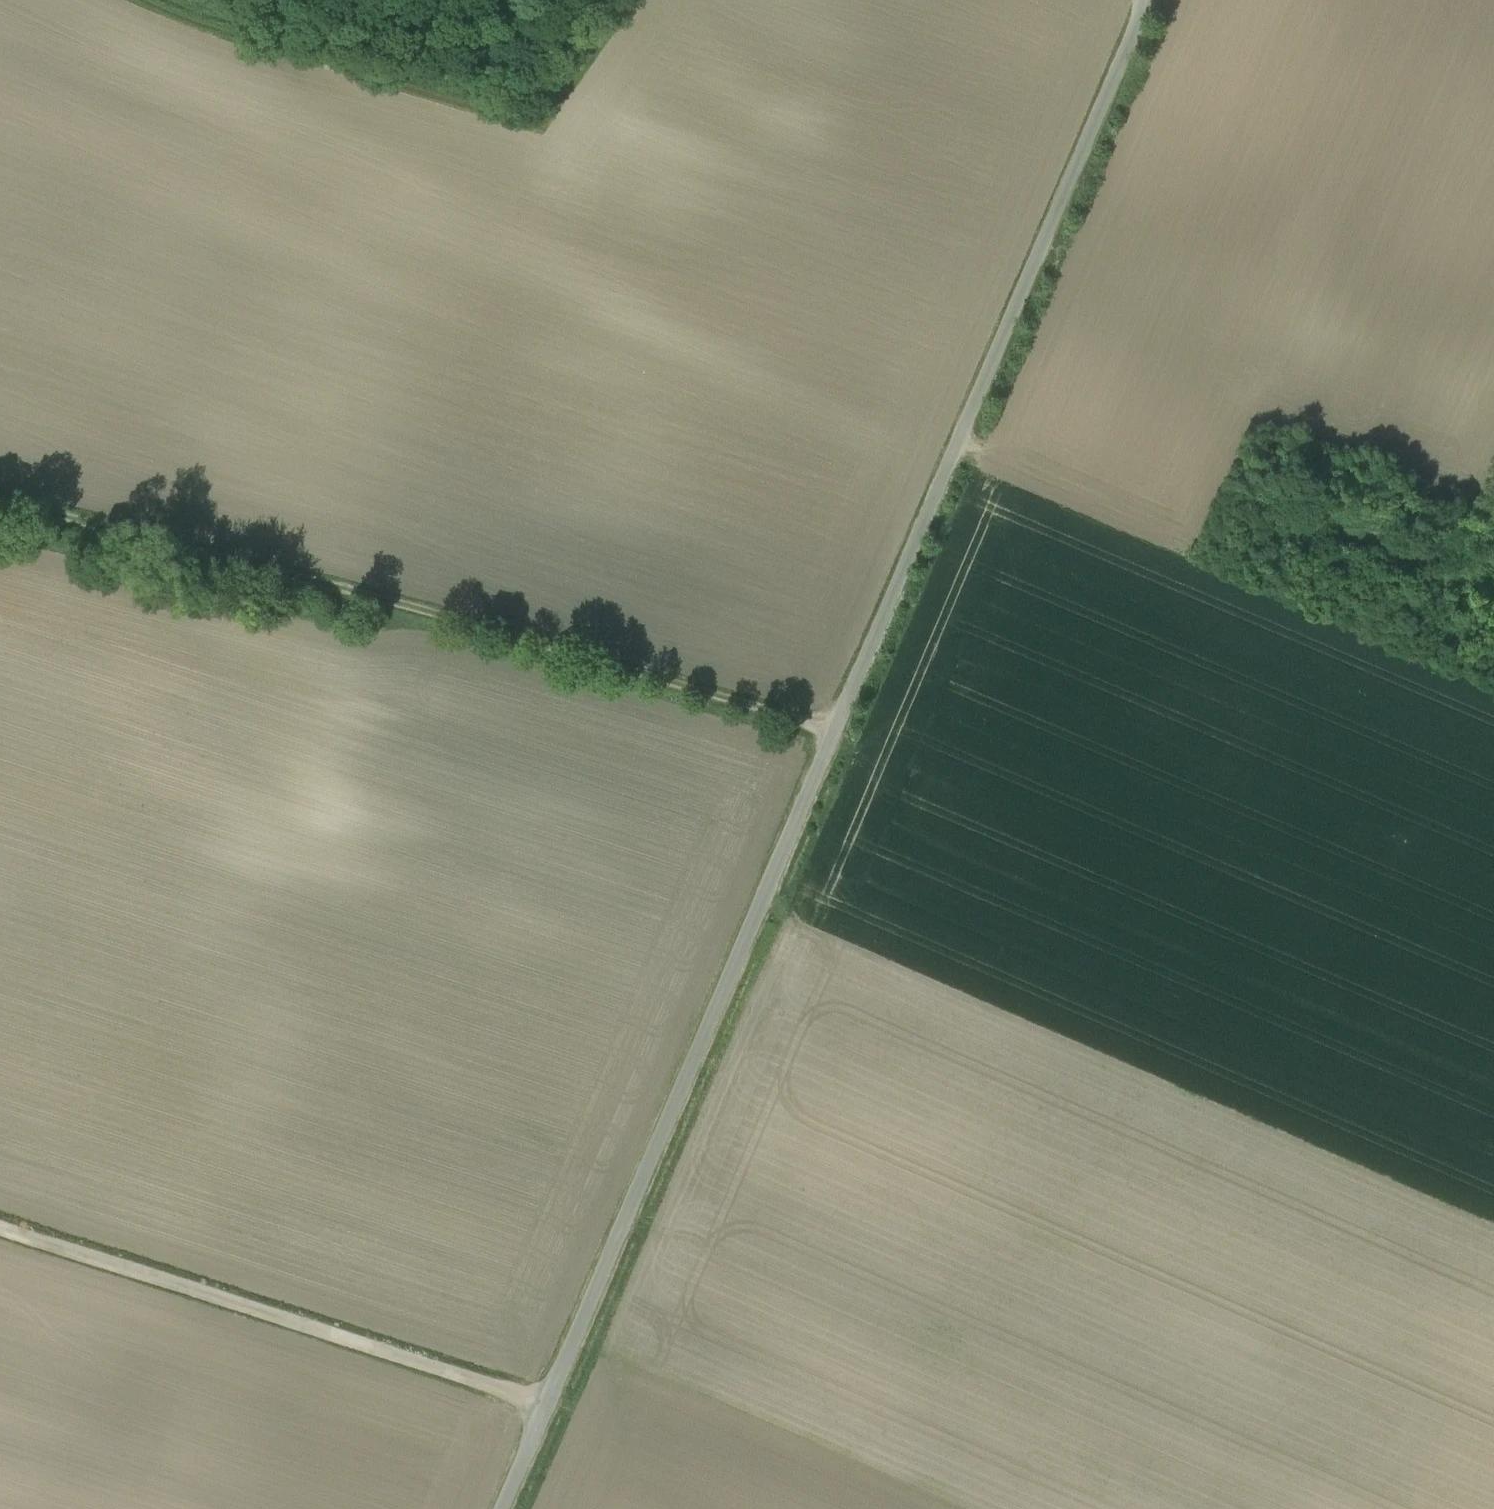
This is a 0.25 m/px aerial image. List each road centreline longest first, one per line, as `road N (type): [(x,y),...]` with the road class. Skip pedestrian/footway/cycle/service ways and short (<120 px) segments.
road 1 (unclassified): [(502,1508),(1147,0)]
road 2 (track): [(547,1405),(254,1292),(0,1207)]

